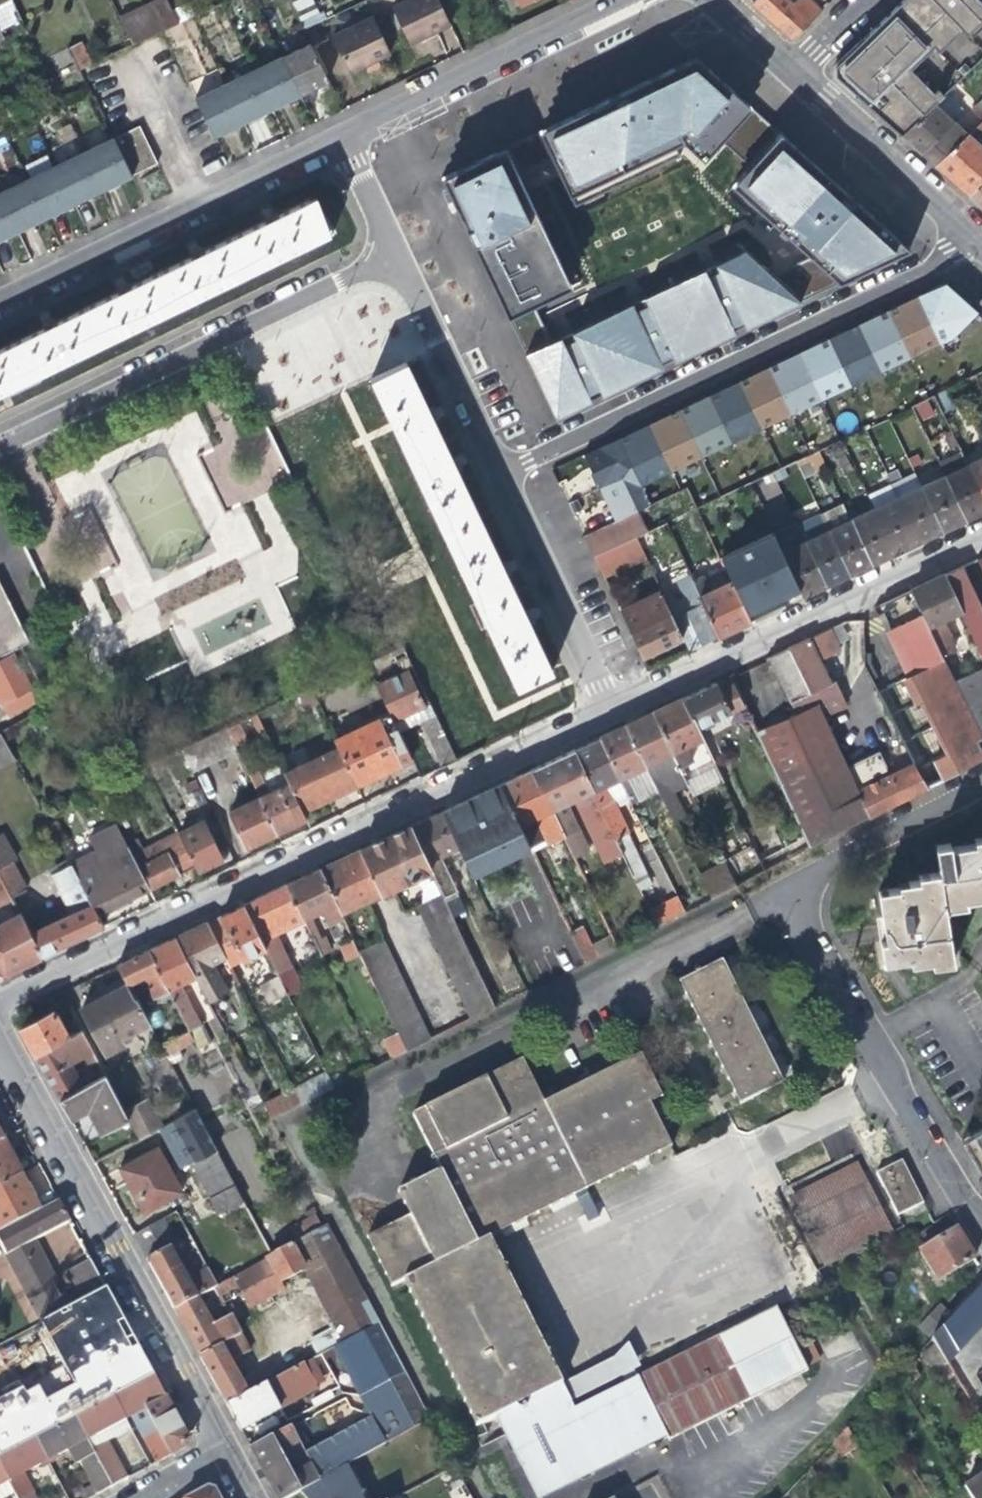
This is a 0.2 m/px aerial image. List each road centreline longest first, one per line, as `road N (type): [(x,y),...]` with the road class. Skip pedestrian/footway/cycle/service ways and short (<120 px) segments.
road 1 (residential): [(610,706),(0,997)]
road 2 (residential): [(981,242),(503,473)]
road 3 (residential): [(220,1453),(0,1048)]
road 4 (residential): [(0,440),(344,274),(386,281),(410,299)]
road 5 (residential): [(981,531),(610,706)]
road 6 (residential): [(0,300),(345,132)]
road 7 (residential): [(981,1214),(792,891)]
road 8 (residential): [(345,132),(616,0)]
road 9 (residential): [(503,473),(610,706)]
road 10 (residential): [(981,242),(791,71)]
road 11 (residential): [(410,299),(503,473)]
road 12 (residential): [(345,132),(410,299)]

